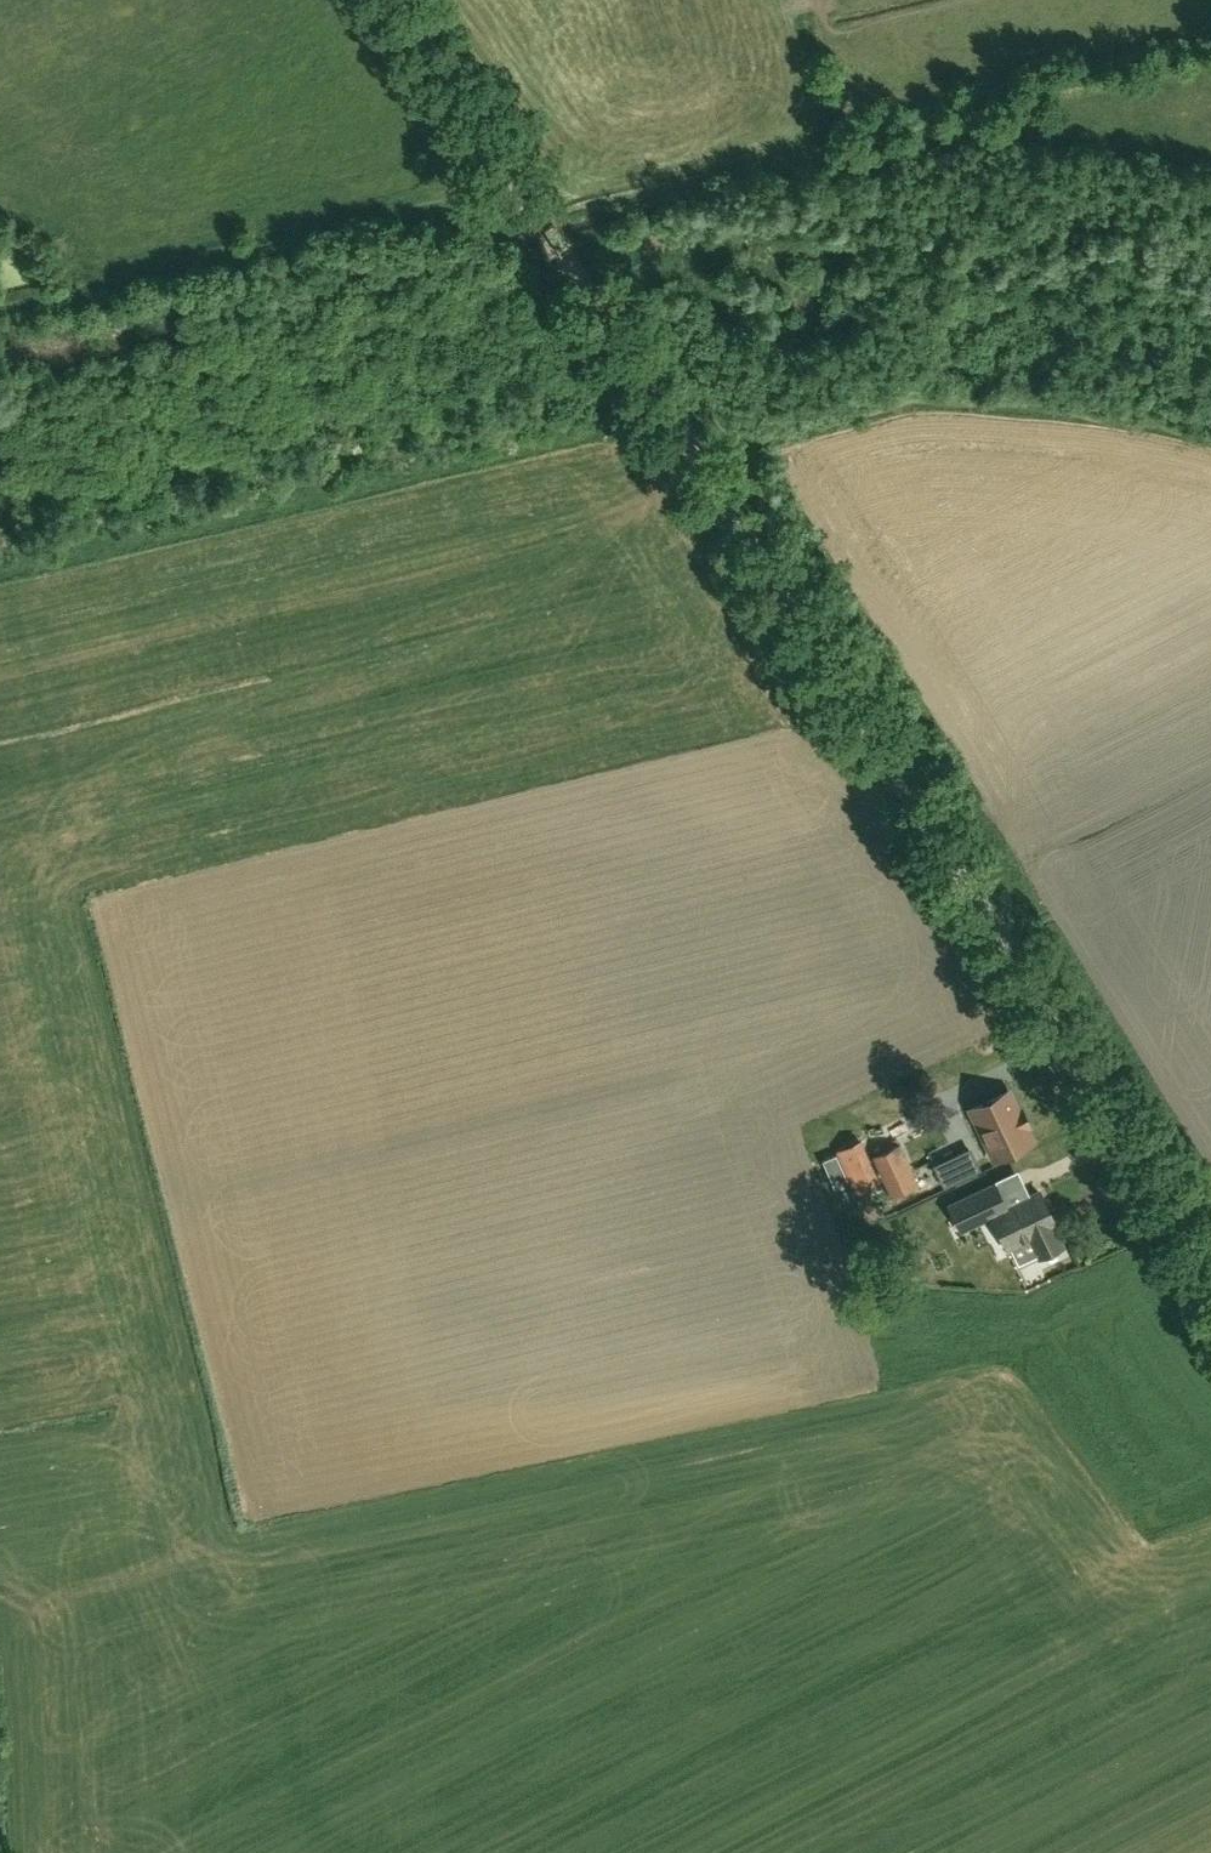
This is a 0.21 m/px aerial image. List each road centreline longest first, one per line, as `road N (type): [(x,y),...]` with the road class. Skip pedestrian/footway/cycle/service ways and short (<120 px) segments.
road 1 (unclassified): [(1210,1257),(724,492),(396,0)]

